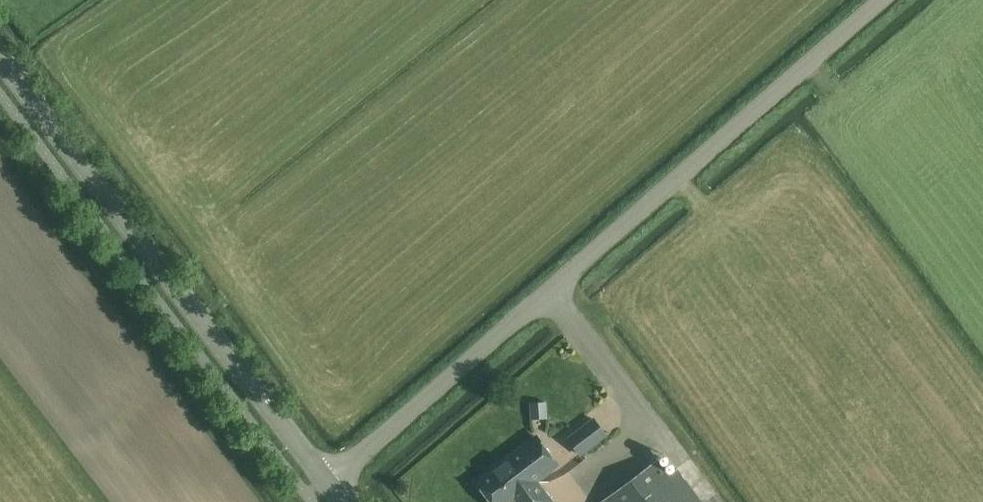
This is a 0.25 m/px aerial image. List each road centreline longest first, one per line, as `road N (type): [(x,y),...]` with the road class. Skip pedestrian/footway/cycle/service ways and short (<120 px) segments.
road 1 (unclassified): [(326,487),(884,0)]
road 2 (tertiary): [(326,487),(0,54)]

